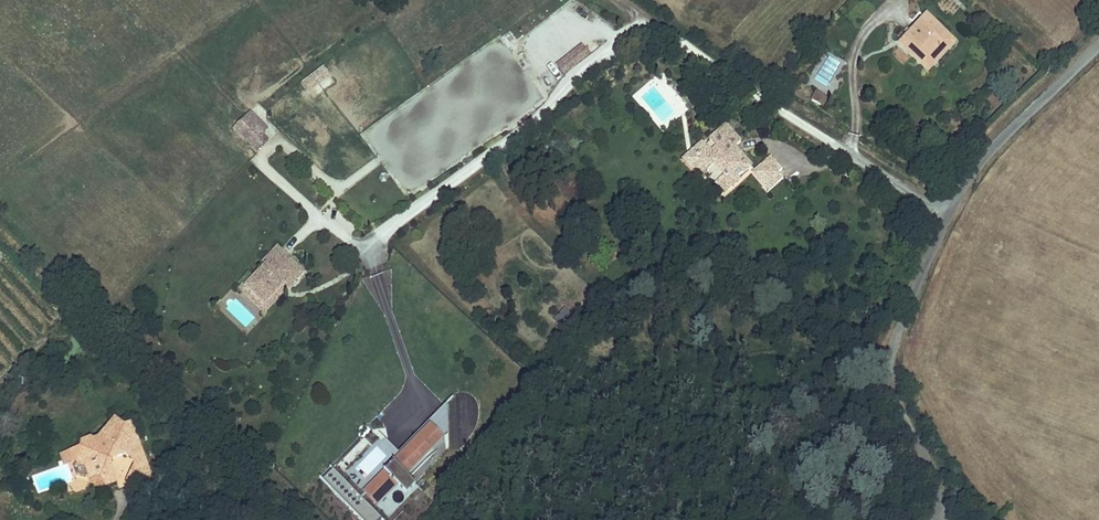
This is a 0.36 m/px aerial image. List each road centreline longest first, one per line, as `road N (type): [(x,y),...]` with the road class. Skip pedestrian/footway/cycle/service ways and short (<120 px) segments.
road 1 (unclassified): [(1098,43),(974,173),(892,348),(890,376),(902,412),(936,479),(936,519)]

